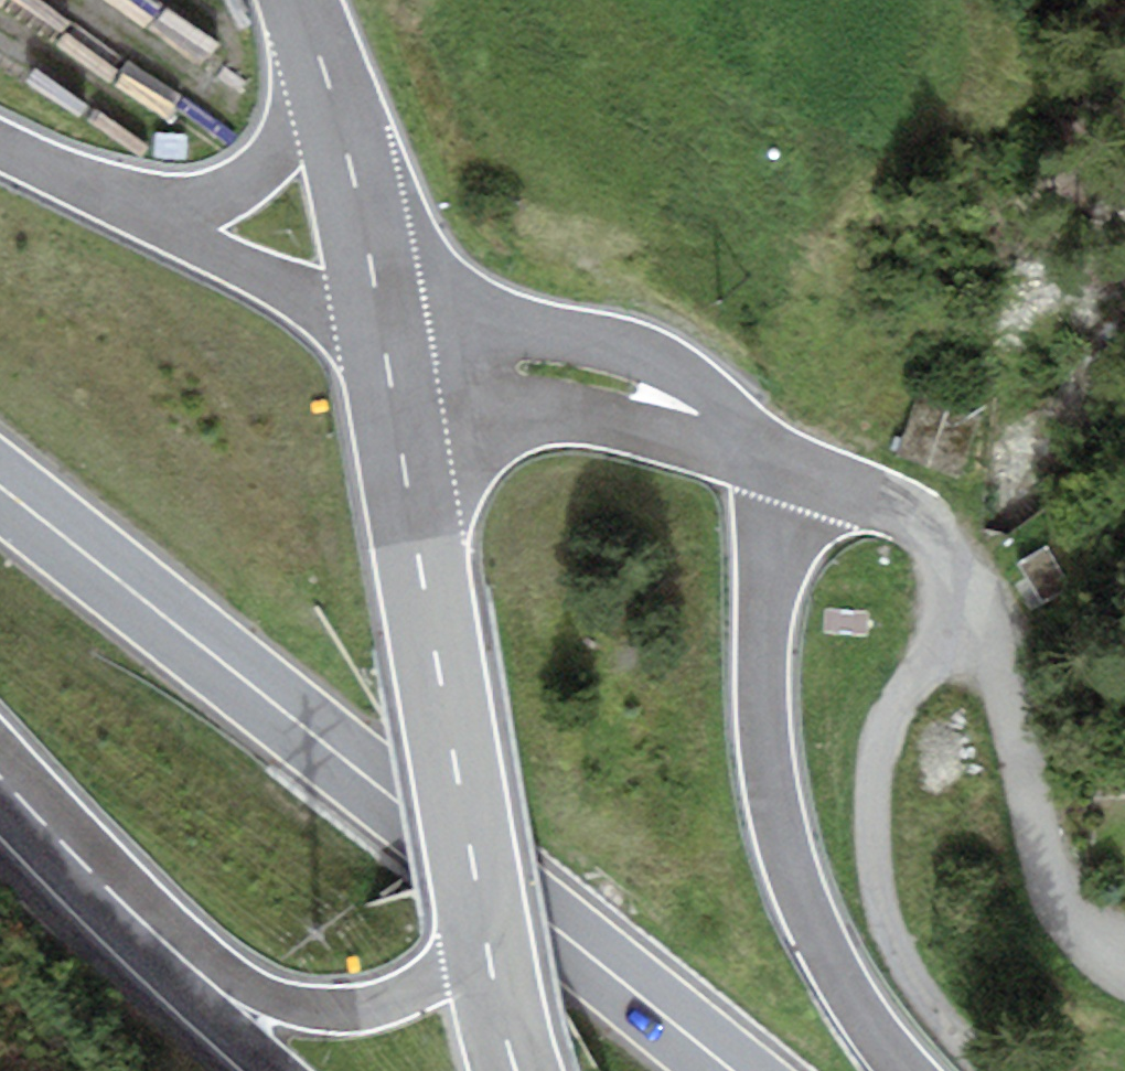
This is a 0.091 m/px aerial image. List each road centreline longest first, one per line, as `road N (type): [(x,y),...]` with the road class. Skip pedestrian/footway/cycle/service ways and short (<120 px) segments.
road 1 (primary): [(730,1070),(0,489)]
road 2 (primary): [(908,1070),(815,929),(773,798),(766,604),(800,473)]
road 3 (tertiary): [(396,431),(490,965)]
road 4 (unclassified): [(986,1070),(904,963),(878,885),(872,838),(880,747),(893,714),(974,602)]
road 5 (primary): [(92,878),(275,1001),(341,1010),(490,965)]
road 6 (unclassified): [(974,602),(1061,890),(1096,942),(1124,961)]
road 7 (unclassified): [(739,436),(687,379),(623,348),(490,326),(379,332)]
road 8 (primary): [(294,0),(299,108),(277,158),(258,177),(171,206),(96,193)]
road 9 (unclassified): [(396,431),(528,415),(739,436)]
road 10 (tertiary): [(295,0),(353,203),(379,332)]
road 11 (primary): [(379,332),(96,193)]
road 12 (primary): [(92,878),(193,1003),(268,1070)]
road 13 (unclassified): [(800,473),(902,506),(926,523),(974,602)]
road 14 (primary): [(0,778),(92,878)]

